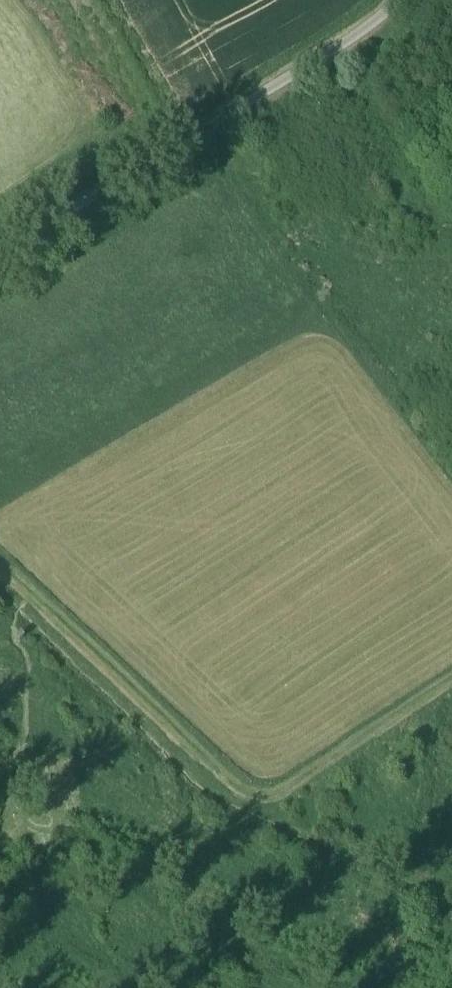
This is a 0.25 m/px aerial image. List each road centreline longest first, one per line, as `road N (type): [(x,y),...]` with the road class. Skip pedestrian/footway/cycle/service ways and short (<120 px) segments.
road 1 (track): [(0,564),(245,799),(273,808),(305,809),(451,716)]
road 2 (track): [(433,0),(403,35),(0,286)]

